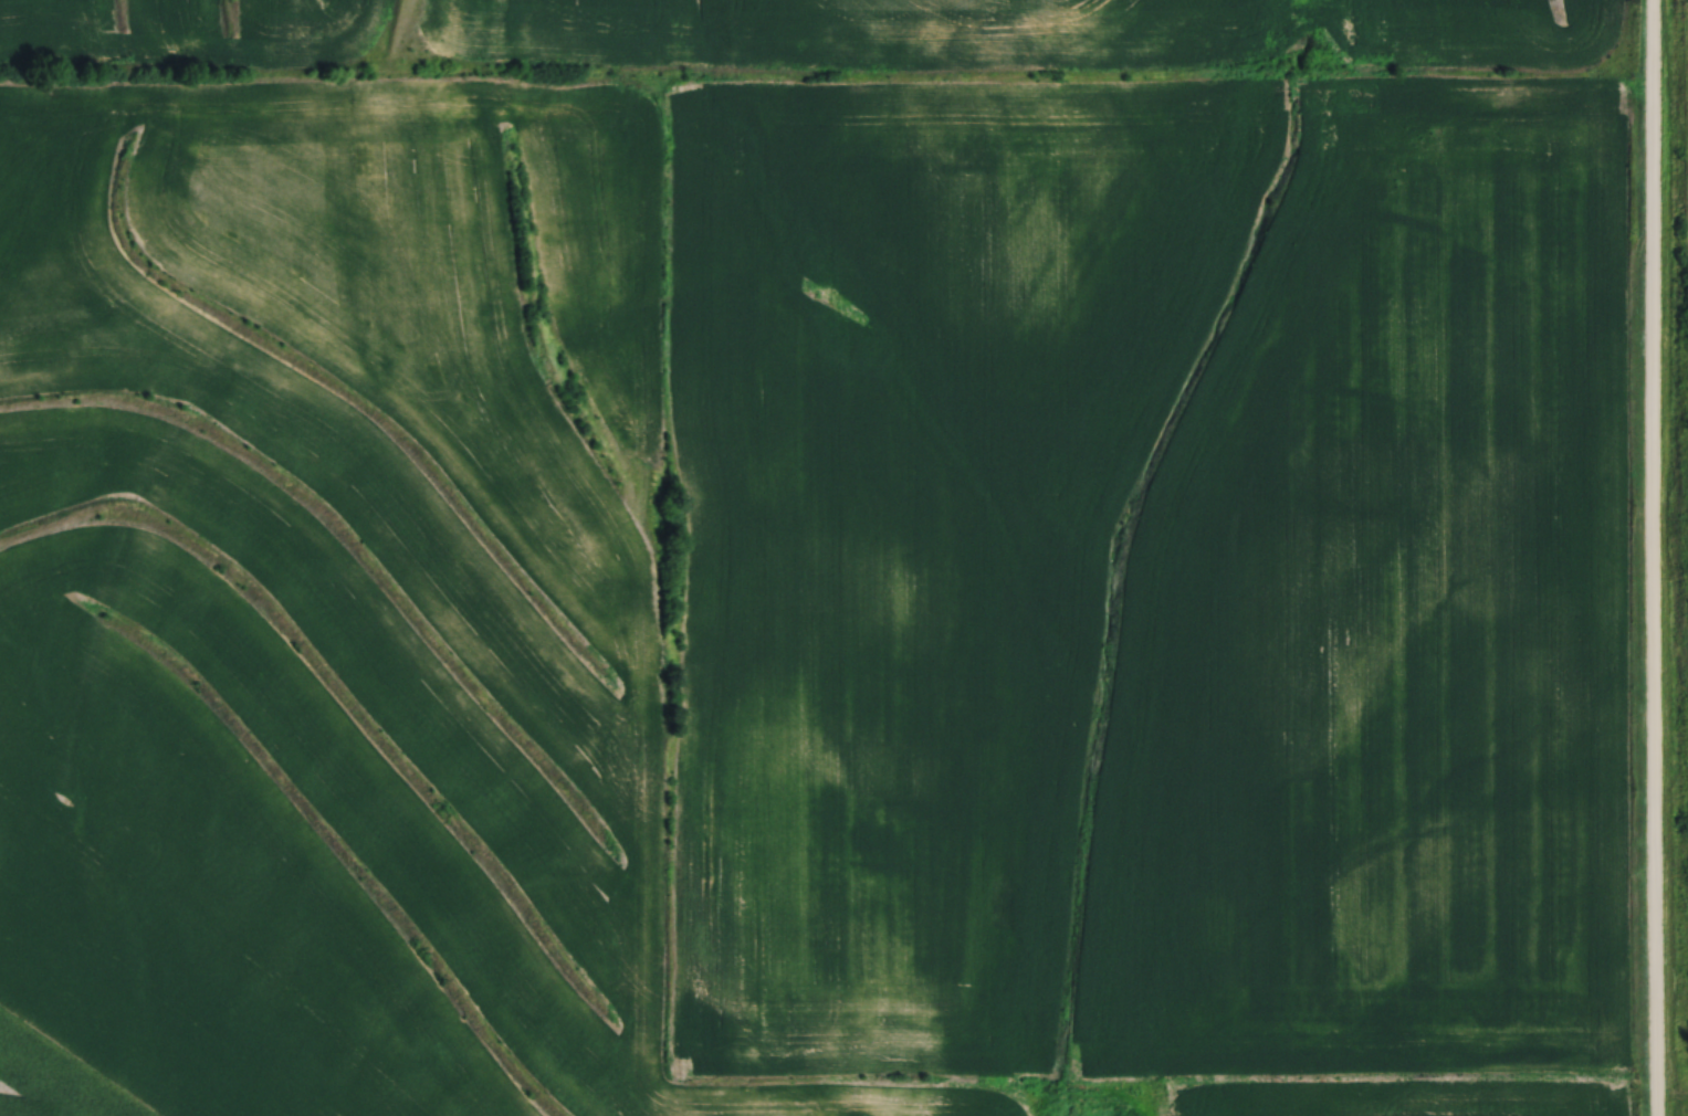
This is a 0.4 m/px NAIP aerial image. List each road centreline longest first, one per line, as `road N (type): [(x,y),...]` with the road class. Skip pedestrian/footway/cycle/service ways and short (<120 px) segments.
road 1 (tertiary): [(1655,1115),(1651,0)]

